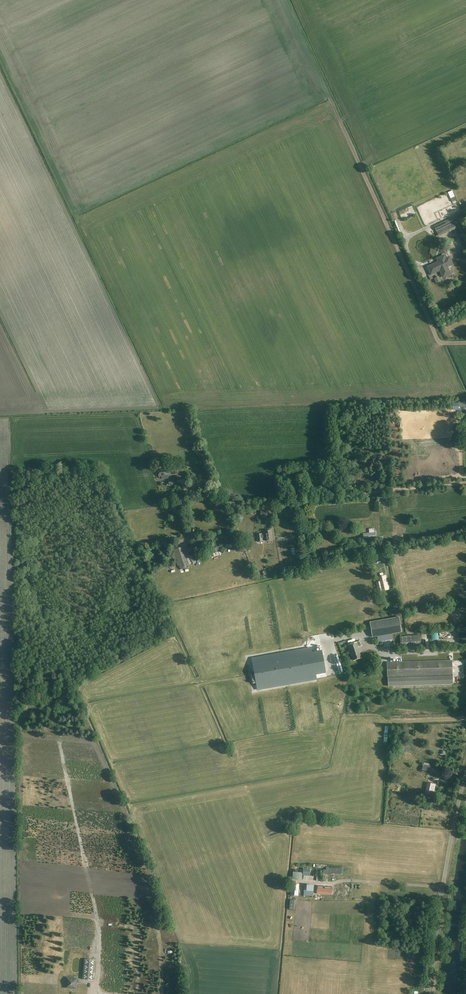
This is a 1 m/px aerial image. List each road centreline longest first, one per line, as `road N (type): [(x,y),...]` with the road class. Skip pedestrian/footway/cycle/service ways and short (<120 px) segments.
road 1 (track): [(191,537),(185,501),(215,499),(229,508),(465,484)]
road 2 (track): [(59,744),(99,930),(97,977)]
road 3 (unclassified): [(432,993),(465,775)]
road 4 (track): [(465,342),(440,342),(433,334),(382,214)]
road 5 (track): [(274,993),(289,841),(278,835)]

